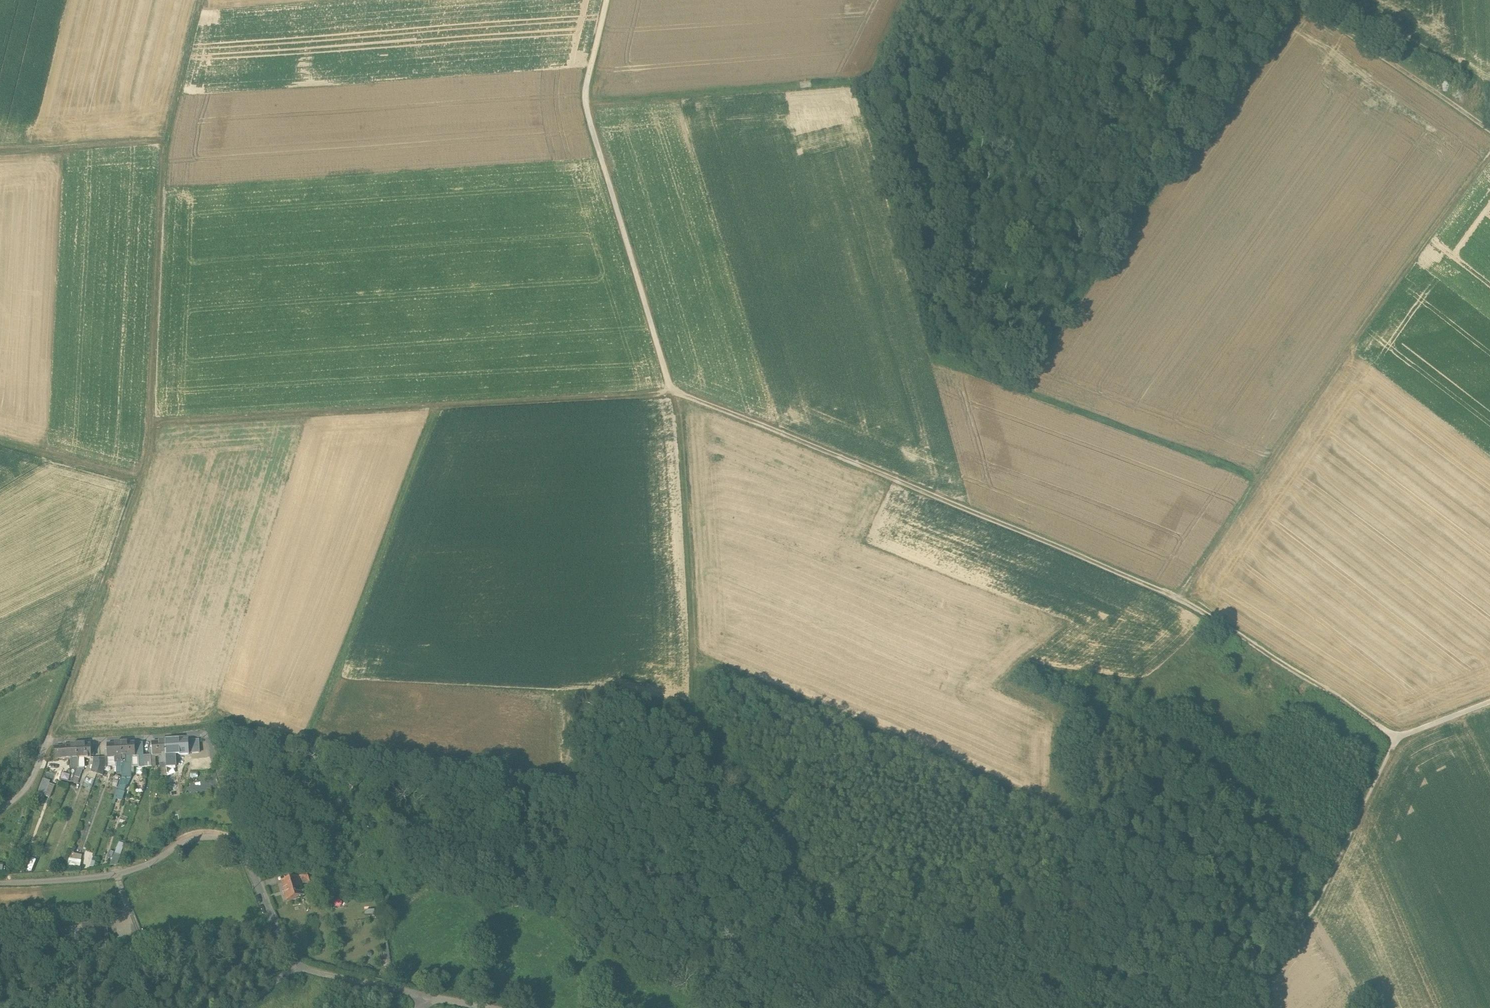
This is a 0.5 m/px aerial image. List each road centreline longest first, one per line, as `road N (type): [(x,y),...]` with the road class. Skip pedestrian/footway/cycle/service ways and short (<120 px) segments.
road 1 (track): [(1395,738),(1179,599),(671,392),(151,418)]
road 2 (track): [(728,788),(703,747),(681,436),(586,102),(607,0)]
road 3 (track): [(48,744),(148,450),(171,144),(208,0)]
road 4 (track): [(1489,159),(1341,358),(1179,599)]
road 5 (track): [(586,102),(857,82),(876,65),(905,0)]
road 6 (track): [(433,404),(305,747)]
road 7 (residential): [(244,847),(198,735),(48,744),(22,797),(0,813)]
road 8 (residential): [(0,887),(119,875),(196,839),(244,847)]
road 9 (track): [(857,82),(1022,69),(1057,0)]
road 10 (track): [(1489,129),(1289,0)]
road 11 (track): [(171,144),(0,158)]
road 12 (track): [(139,480),(0,444)]
road 13 (residential): [(299,967),(271,922),(244,847)]
road 14 (unclassified): [(427,997),(299,967)]

